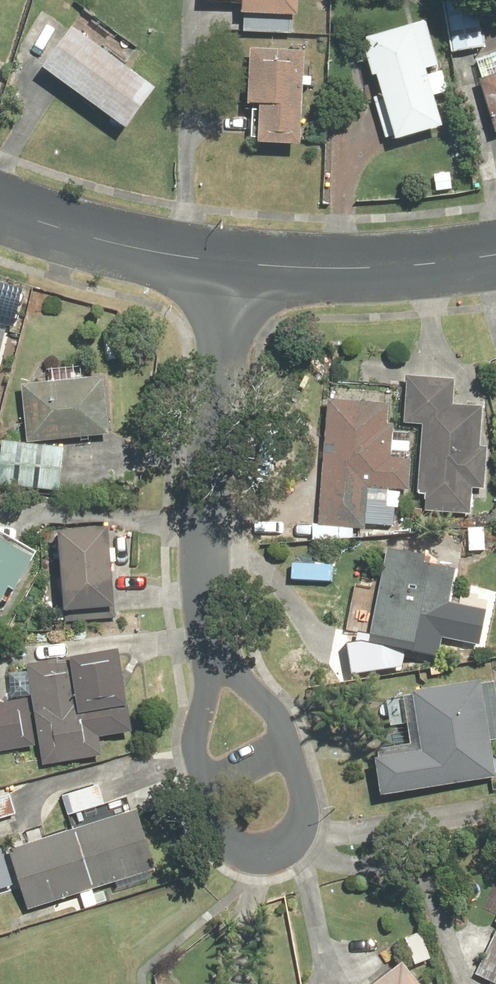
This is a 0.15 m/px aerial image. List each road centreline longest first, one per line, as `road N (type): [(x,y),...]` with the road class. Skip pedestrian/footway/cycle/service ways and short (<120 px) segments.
road 1 (residential): [(218,663),(207,543),(234,263)]
road 2 (residential): [(234,263),(382,268),(495,254)]
road 3 (residential): [(198,781),(208,828),(225,855),(239,865),(268,860),(300,831),(294,747)]
road 4 (residential): [(0,207),(86,238),(234,263)]
road 5 (residential): [(218,663),(196,721),(198,781)]

